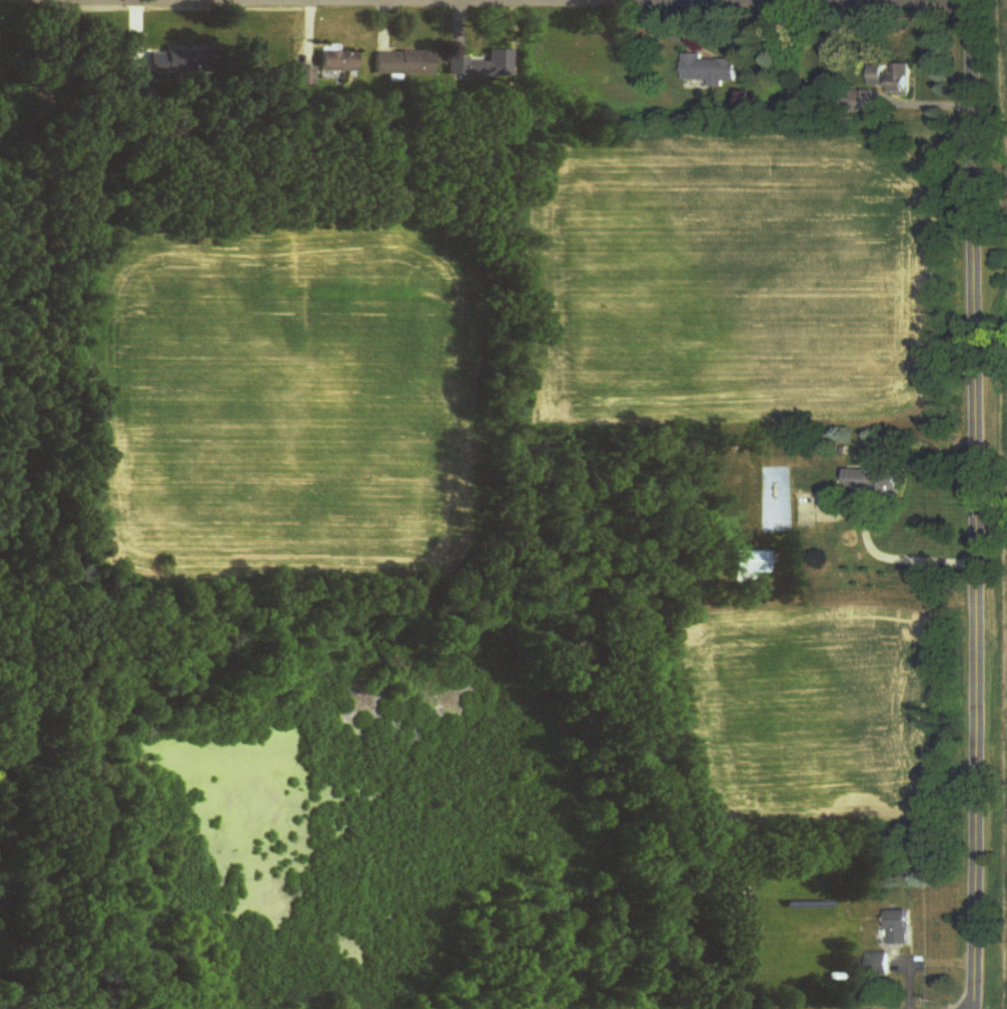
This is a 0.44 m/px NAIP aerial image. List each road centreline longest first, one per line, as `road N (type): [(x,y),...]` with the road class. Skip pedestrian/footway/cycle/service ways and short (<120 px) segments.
road 1 (tertiary): [(988,1008),(977,0)]
road 2 (residential): [(977,2),(670,0)]

